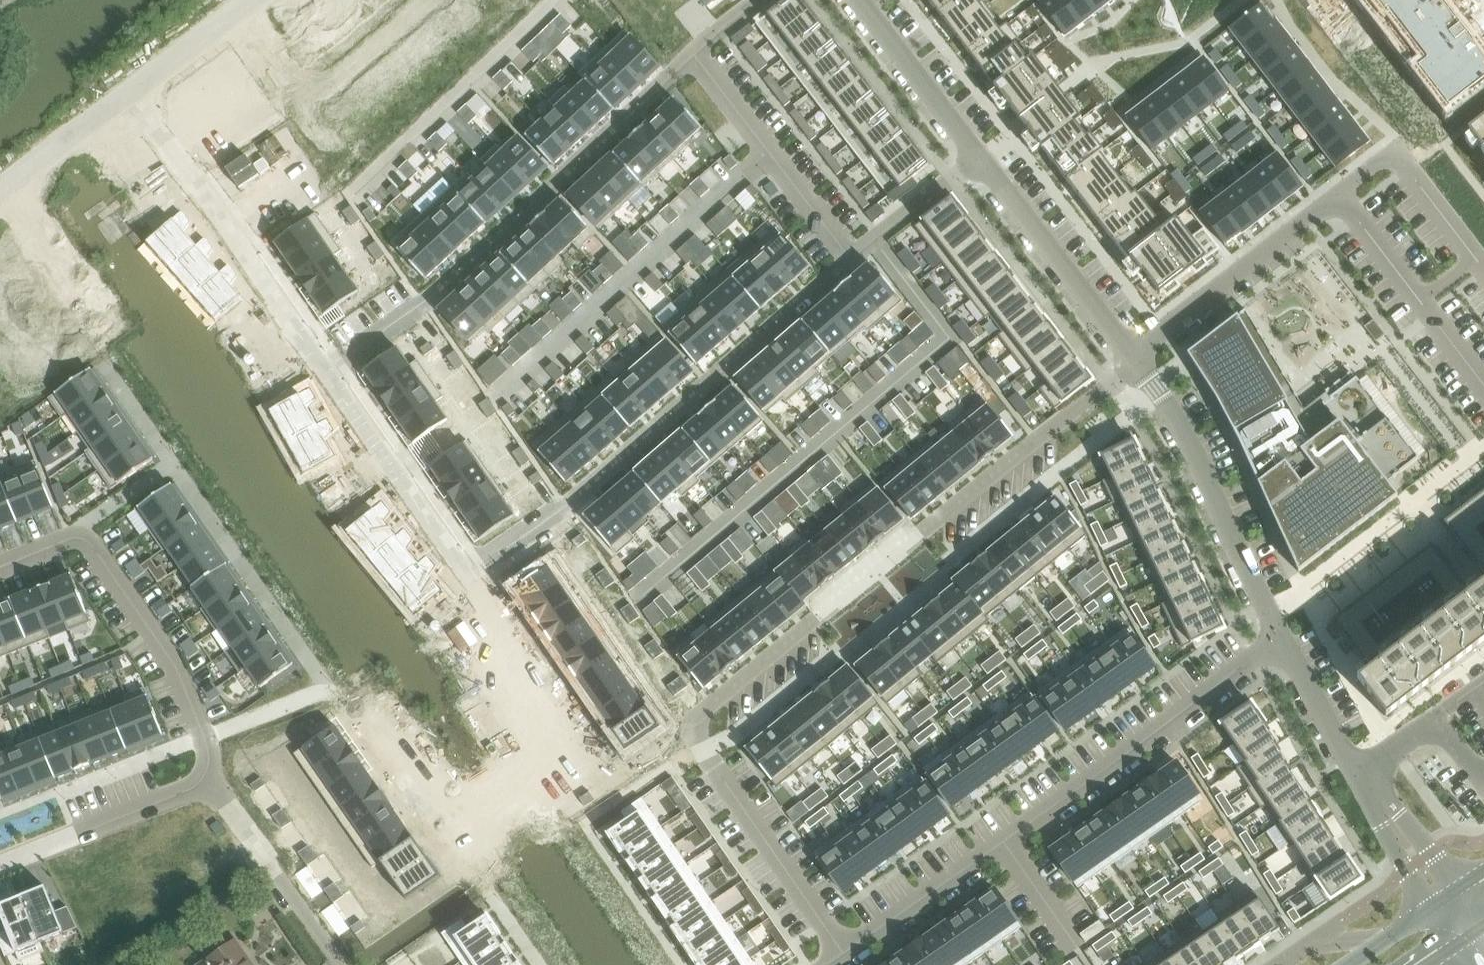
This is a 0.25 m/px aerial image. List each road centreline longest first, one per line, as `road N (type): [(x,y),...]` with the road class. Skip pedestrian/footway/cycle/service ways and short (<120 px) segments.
road 1 (residential): [(330,371),(473,571),(567,507),(976,158)]
road 2 (residential): [(1134,359),(706,708),(698,721),(711,756)]
road 3 (residential): [(759,0),(427,301),(330,371)]
road 4 (residential): [(1280,638),(845,952)]
road 5 (residential): [(0,567),(70,539),(90,543),(176,666),(209,749),(202,781)]
road 6 (residential): [(1280,638),(1134,359)]
road 7 (residential): [(176,144),(330,371)]
road 8 (residential): [(1134,359),(1339,194)]
road 9 (residential): [(1134,359),(976,158)]
road 10 (residential): [(711,756),(845,952)]
road 11 (residential): [(0,865),(202,781)]
road 12 (residential): [(976,158),(859,0)]
road 13 (residential): [(1363,777),(1280,638)]

